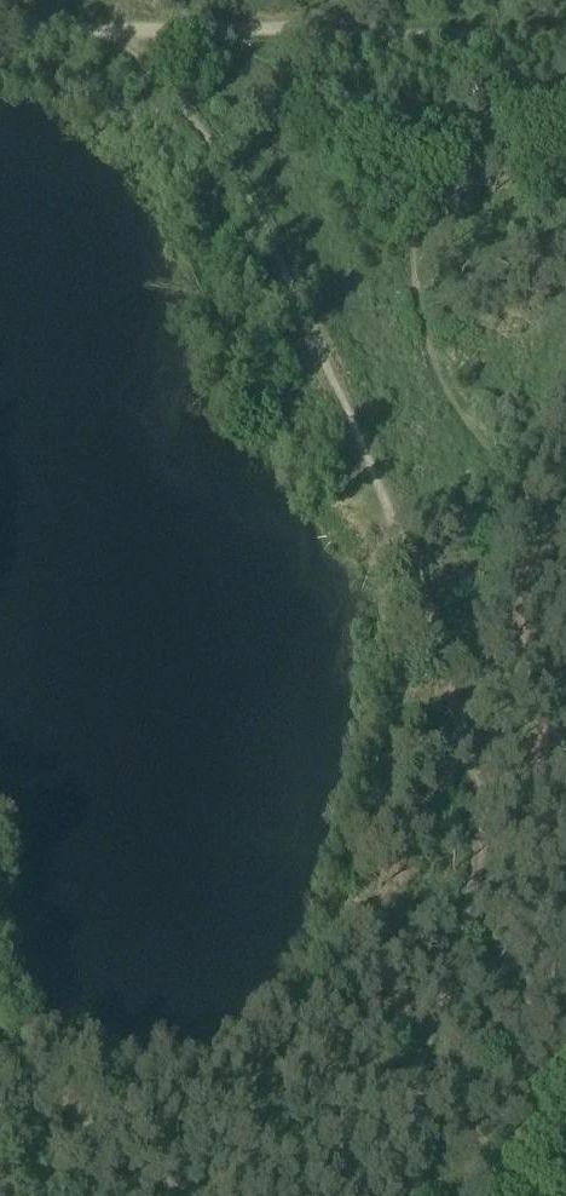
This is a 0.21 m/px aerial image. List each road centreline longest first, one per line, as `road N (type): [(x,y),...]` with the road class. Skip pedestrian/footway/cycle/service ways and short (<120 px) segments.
road 1 (track): [(399,1195),(470,918),(479,833),(467,700),(396,525),(298,346),(262,220),(217,140),(114,23)]
road 2 (track): [(565,33),(114,23)]
road 3 (track): [(199,1195),(139,1184),(59,1109),(0,1069)]

